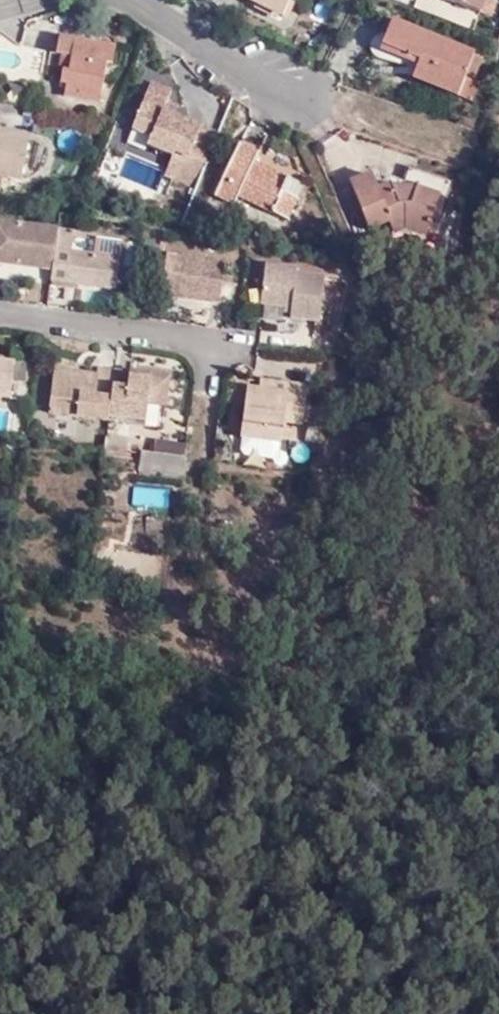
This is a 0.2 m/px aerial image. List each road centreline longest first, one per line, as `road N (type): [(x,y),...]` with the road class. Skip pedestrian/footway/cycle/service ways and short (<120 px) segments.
road 1 (residential): [(0,314),(215,343)]
road 2 (residential): [(141,0),(316,113)]

